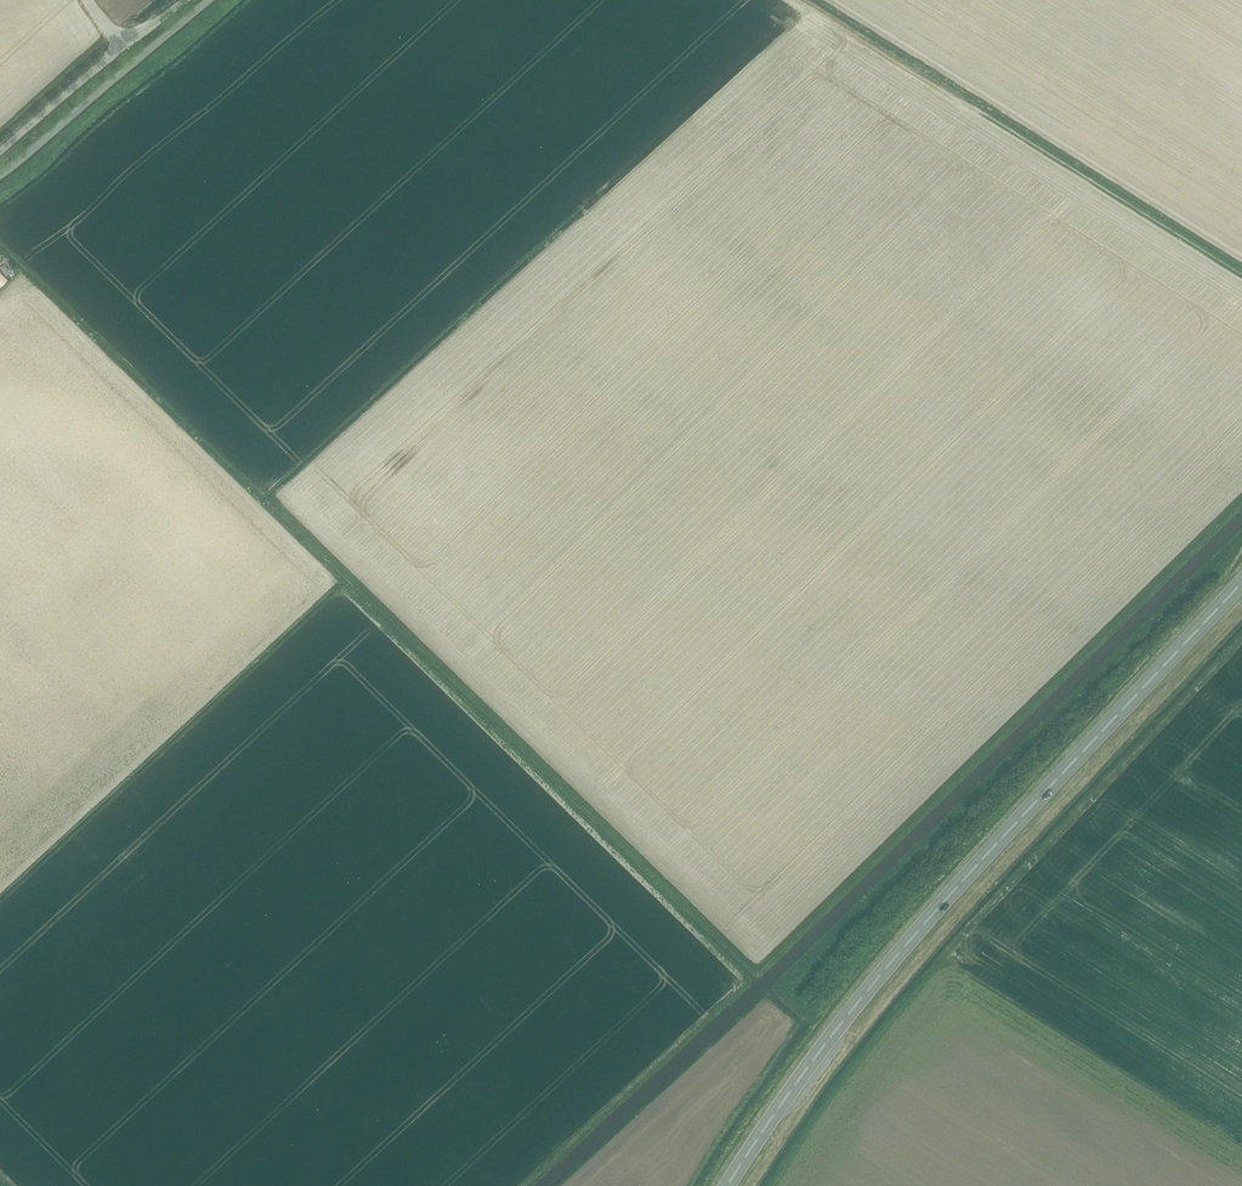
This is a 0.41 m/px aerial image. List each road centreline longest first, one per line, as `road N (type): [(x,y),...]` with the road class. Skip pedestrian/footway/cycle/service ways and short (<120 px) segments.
road 1 (trunk): [(727,1185),(904,946),(1241,584)]
road 2 (unclassified): [(0,179),(212,0)]
road 3 (unclassified): [(0,155),(121,45),(190,0)]

